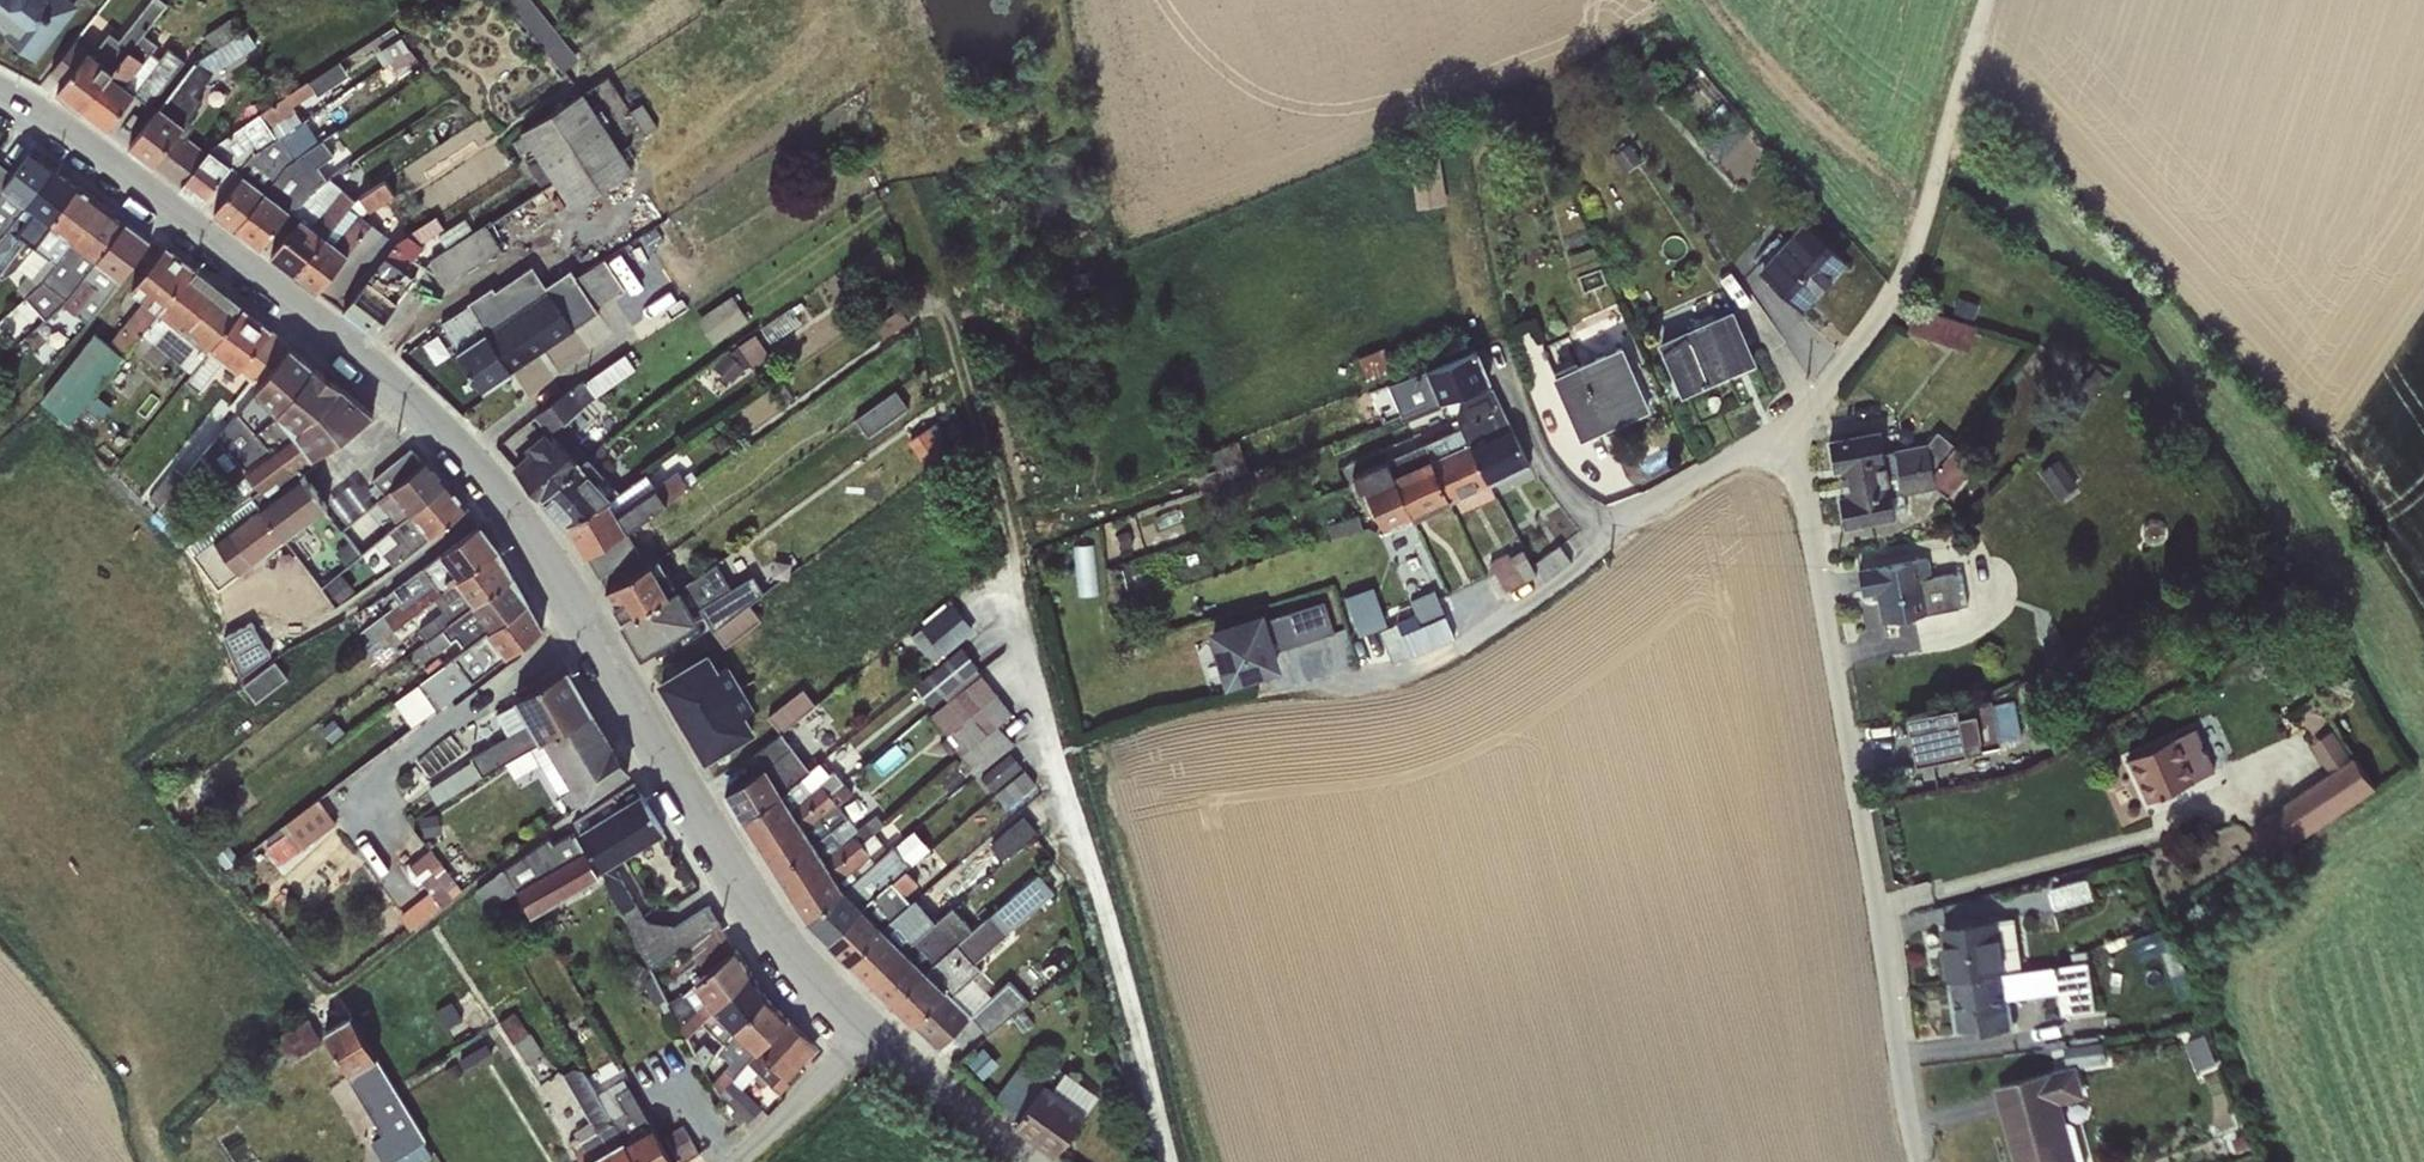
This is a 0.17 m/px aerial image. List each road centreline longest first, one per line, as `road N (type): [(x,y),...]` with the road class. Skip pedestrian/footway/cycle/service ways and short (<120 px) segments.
road 1 (residential): [(865,1035),(787,957),(733,879),(503,491),(440,425),(180,222),(0,98)]
road 2 (residential): [(1918,1161),(1794,429)]
road 3 (residential): [(1986,0),(1898,283),(1794,429)]
road 4 (track): [(945,308),(1052,756)]
road 5 (unclassified): [(1610,535),(1561,489),(1493,351)]
road 6 (residential): [(1794,429),(1711,469),(1610,535)]
road 7 (residential): [(1025,1161),(865,1035)]
road 8 (track): [(1469,641),(1358,679),(1283,688)]
road 9 (residential): [(865,1035),(737,1161)]
road 10 (residential): [(1610,535),(1469,641)]

